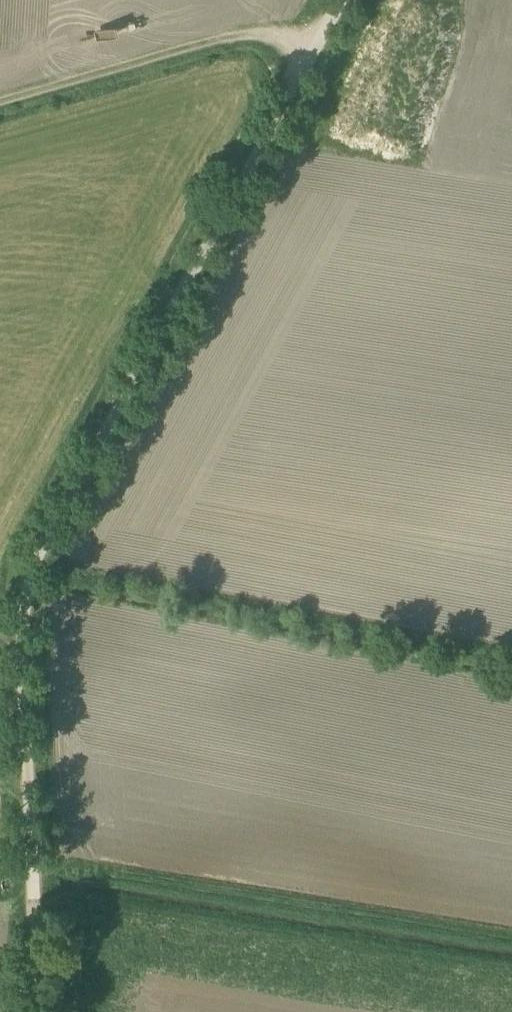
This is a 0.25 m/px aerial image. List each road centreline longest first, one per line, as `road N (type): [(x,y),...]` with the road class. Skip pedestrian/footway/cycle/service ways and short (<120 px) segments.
road 1 (unclassified): [(33,863),(24,604),(46,533),(341,0)]
road 2 (track): [(0,872),(33,863),(511,941)]
road 3 (track): [(319,41),(253,29),(0,101)]
road 4 (track): [(24,1011),(33,863)]

